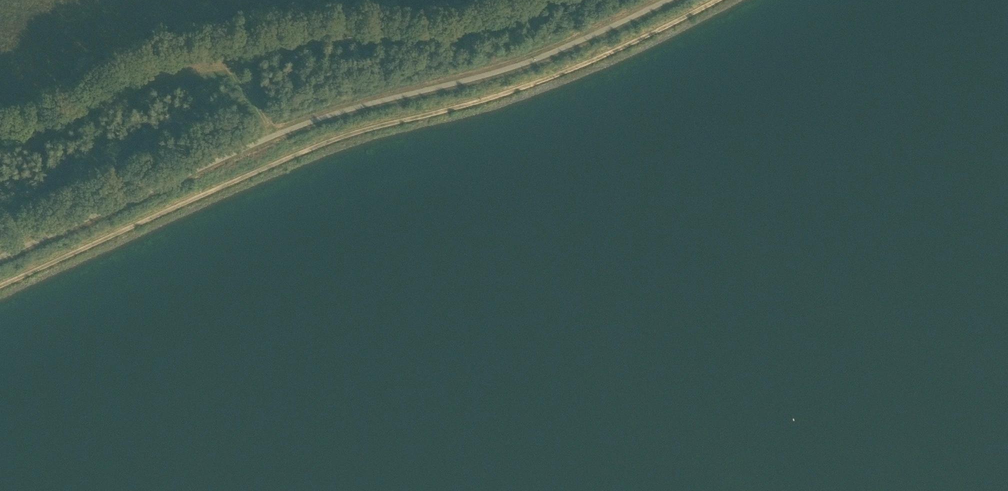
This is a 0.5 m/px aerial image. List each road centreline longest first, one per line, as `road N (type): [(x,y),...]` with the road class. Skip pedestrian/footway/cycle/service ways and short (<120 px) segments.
road 1 (track): [(723,0),(616,53),(487,102),(306,148),(0,286)]

